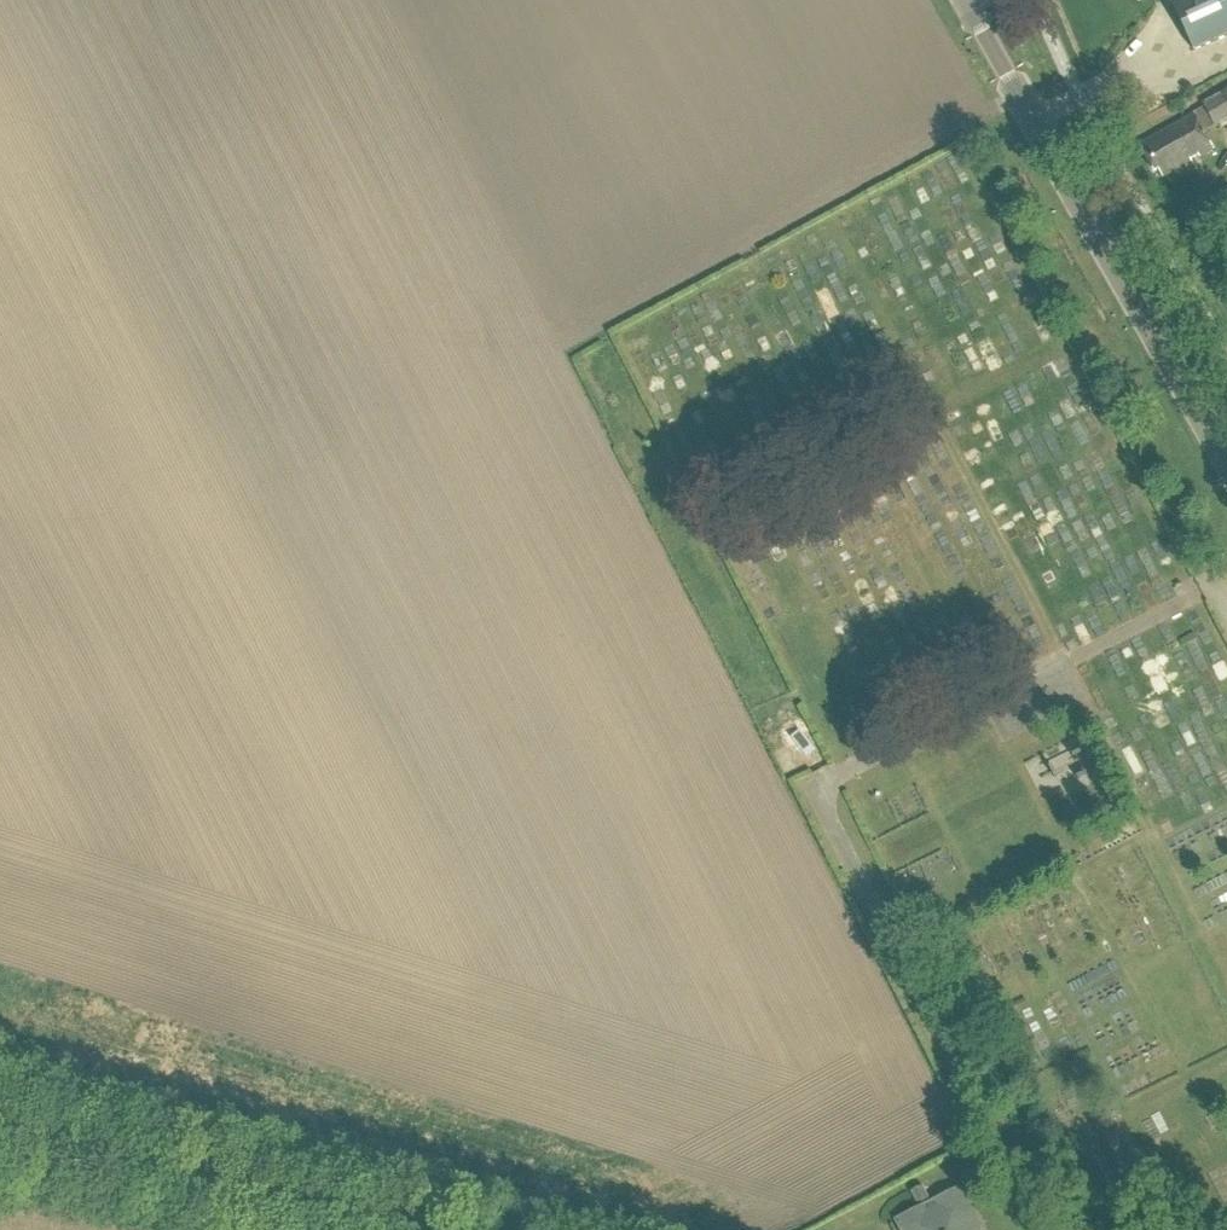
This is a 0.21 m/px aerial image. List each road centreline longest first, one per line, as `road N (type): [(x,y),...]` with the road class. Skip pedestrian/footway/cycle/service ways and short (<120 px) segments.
road 1 (tertiary): [(1226,463),(966,0)]
road 2 (track): [(0,1122),(395,1229)]

